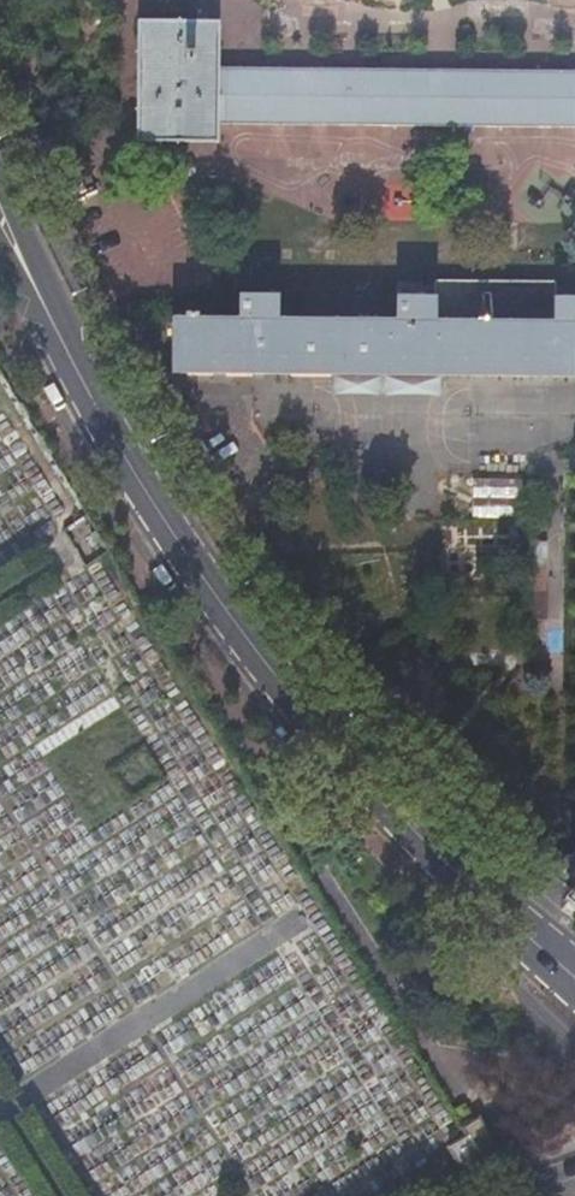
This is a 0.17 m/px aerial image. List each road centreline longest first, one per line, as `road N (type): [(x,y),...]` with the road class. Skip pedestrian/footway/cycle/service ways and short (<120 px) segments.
road 1 (tertiary): [(574,982),(436,856),(222,609),(73,379),(0,233)]

